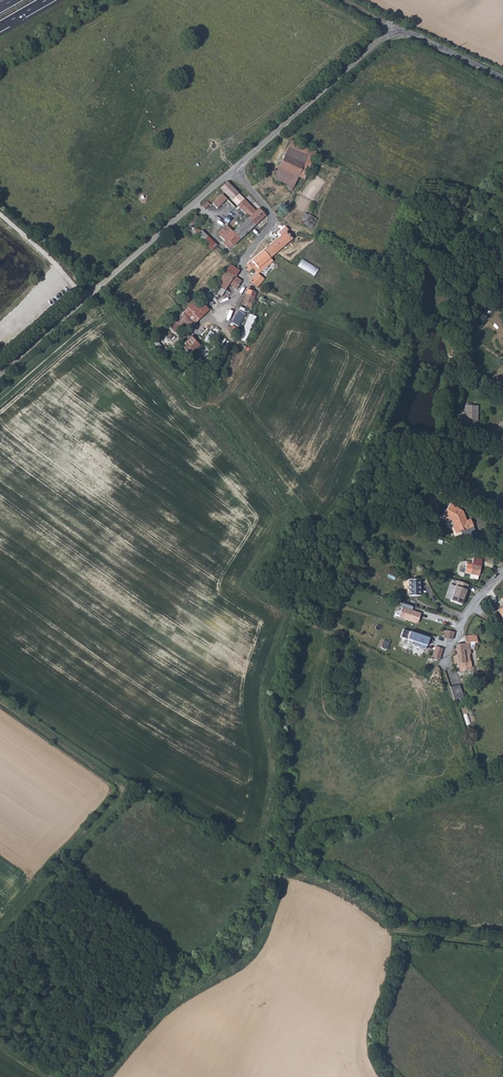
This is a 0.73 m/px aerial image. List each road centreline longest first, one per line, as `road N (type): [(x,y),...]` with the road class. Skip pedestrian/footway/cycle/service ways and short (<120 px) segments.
road 1 (track): [(0,701),(121,790),(0,926)]
road 2 (unclassified): [(0,375),(234,170)]
road 3 (unclassified): [(234,170),(391,34)]
road 4 (unclassified): [(234,170),(272,218),(243,261),(244,286),(230,301)]
road 5 (track): [(102,285),(136,317),(178,339),(230,301)]
road 6 (unclassified): [(391,34),(407,34),(502,79)]
road 7 (track): [(0,215),(88,297)]

